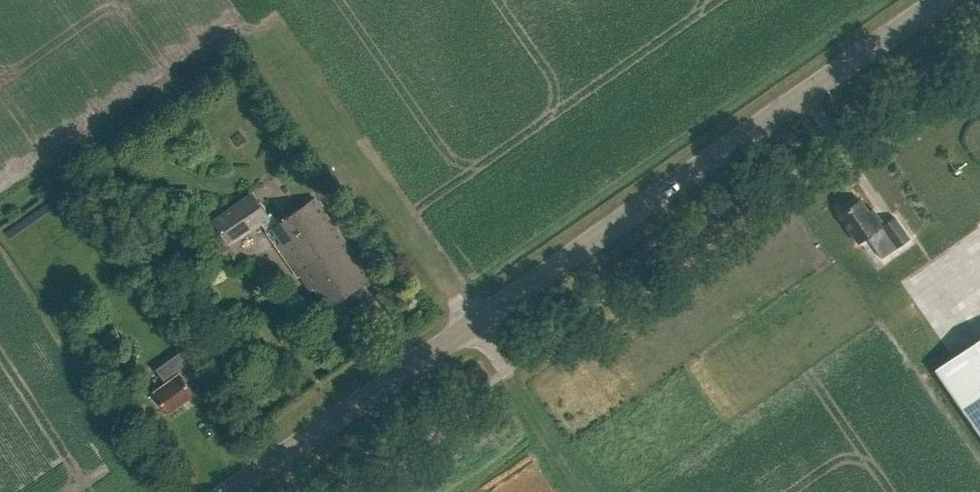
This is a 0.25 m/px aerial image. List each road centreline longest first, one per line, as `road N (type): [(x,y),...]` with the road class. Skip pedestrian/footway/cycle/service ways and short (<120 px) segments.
road 1 (tertiary): [(229,491),(938,0)]

